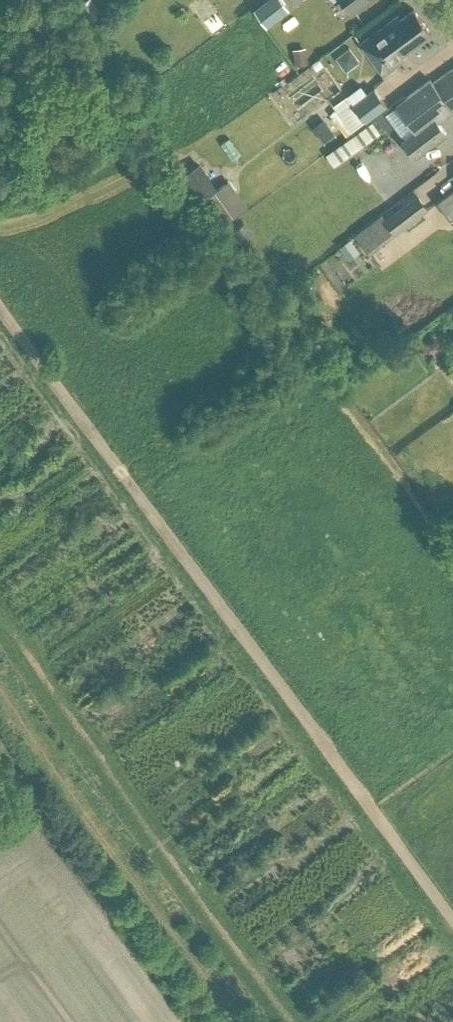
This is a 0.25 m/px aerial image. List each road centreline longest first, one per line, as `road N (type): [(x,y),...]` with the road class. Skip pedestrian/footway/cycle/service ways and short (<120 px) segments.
road 1 (track): [(0,308),(452,924)]

